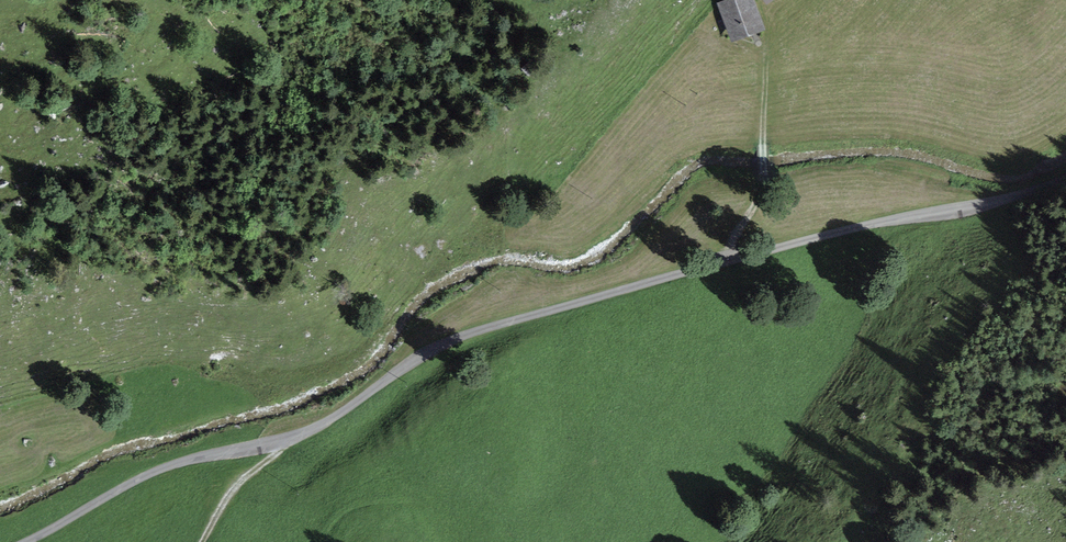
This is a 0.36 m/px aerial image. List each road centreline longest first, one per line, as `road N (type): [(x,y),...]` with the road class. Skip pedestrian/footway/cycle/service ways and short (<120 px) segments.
road 1 (unclassified): [(29,541),(157,471),(291,438),(454,337),(1065,177)]
road 2 (track): [(727,260),(764,177),(763,48)]
road 3 (track): [(291,438),(241,479),(203,541)]

